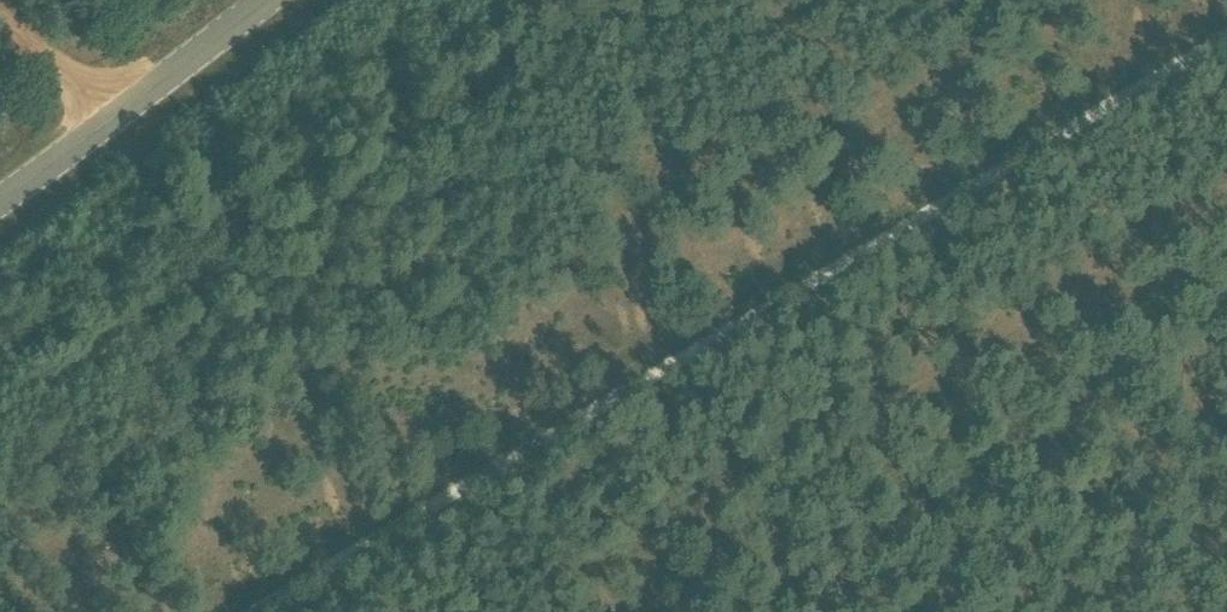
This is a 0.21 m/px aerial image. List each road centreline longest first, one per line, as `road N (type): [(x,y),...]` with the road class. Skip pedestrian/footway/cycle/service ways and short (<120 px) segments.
road 1 (unclassified): [(251,611),(1226,34)]

